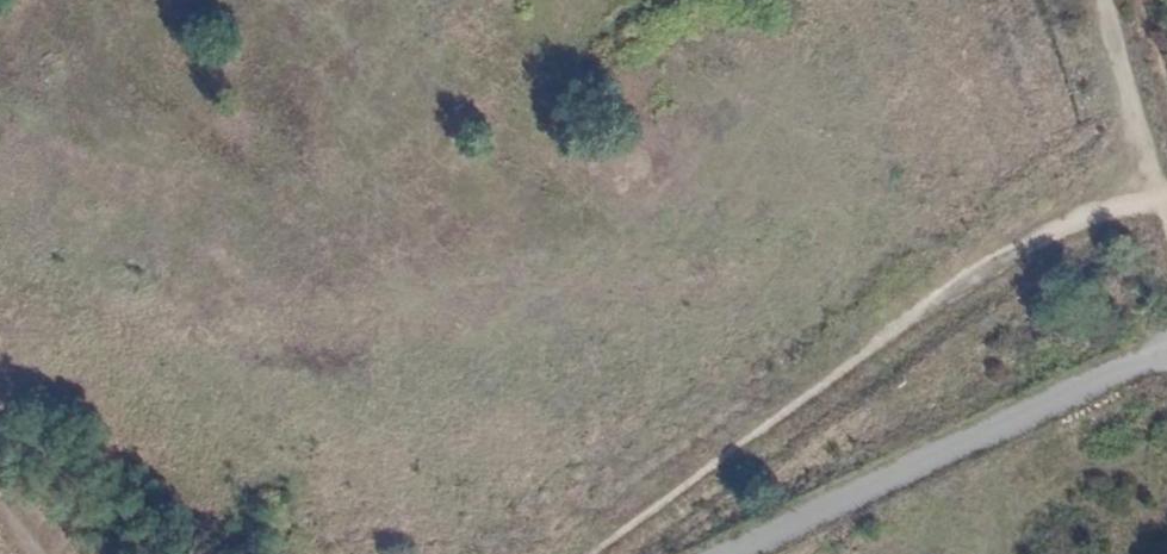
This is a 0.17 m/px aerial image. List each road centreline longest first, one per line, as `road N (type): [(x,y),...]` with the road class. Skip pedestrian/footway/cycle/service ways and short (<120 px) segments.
road 1 (residential): [(1166,356),(726,553)]
road 2 (track): [(1166,204),(1114,0)]

